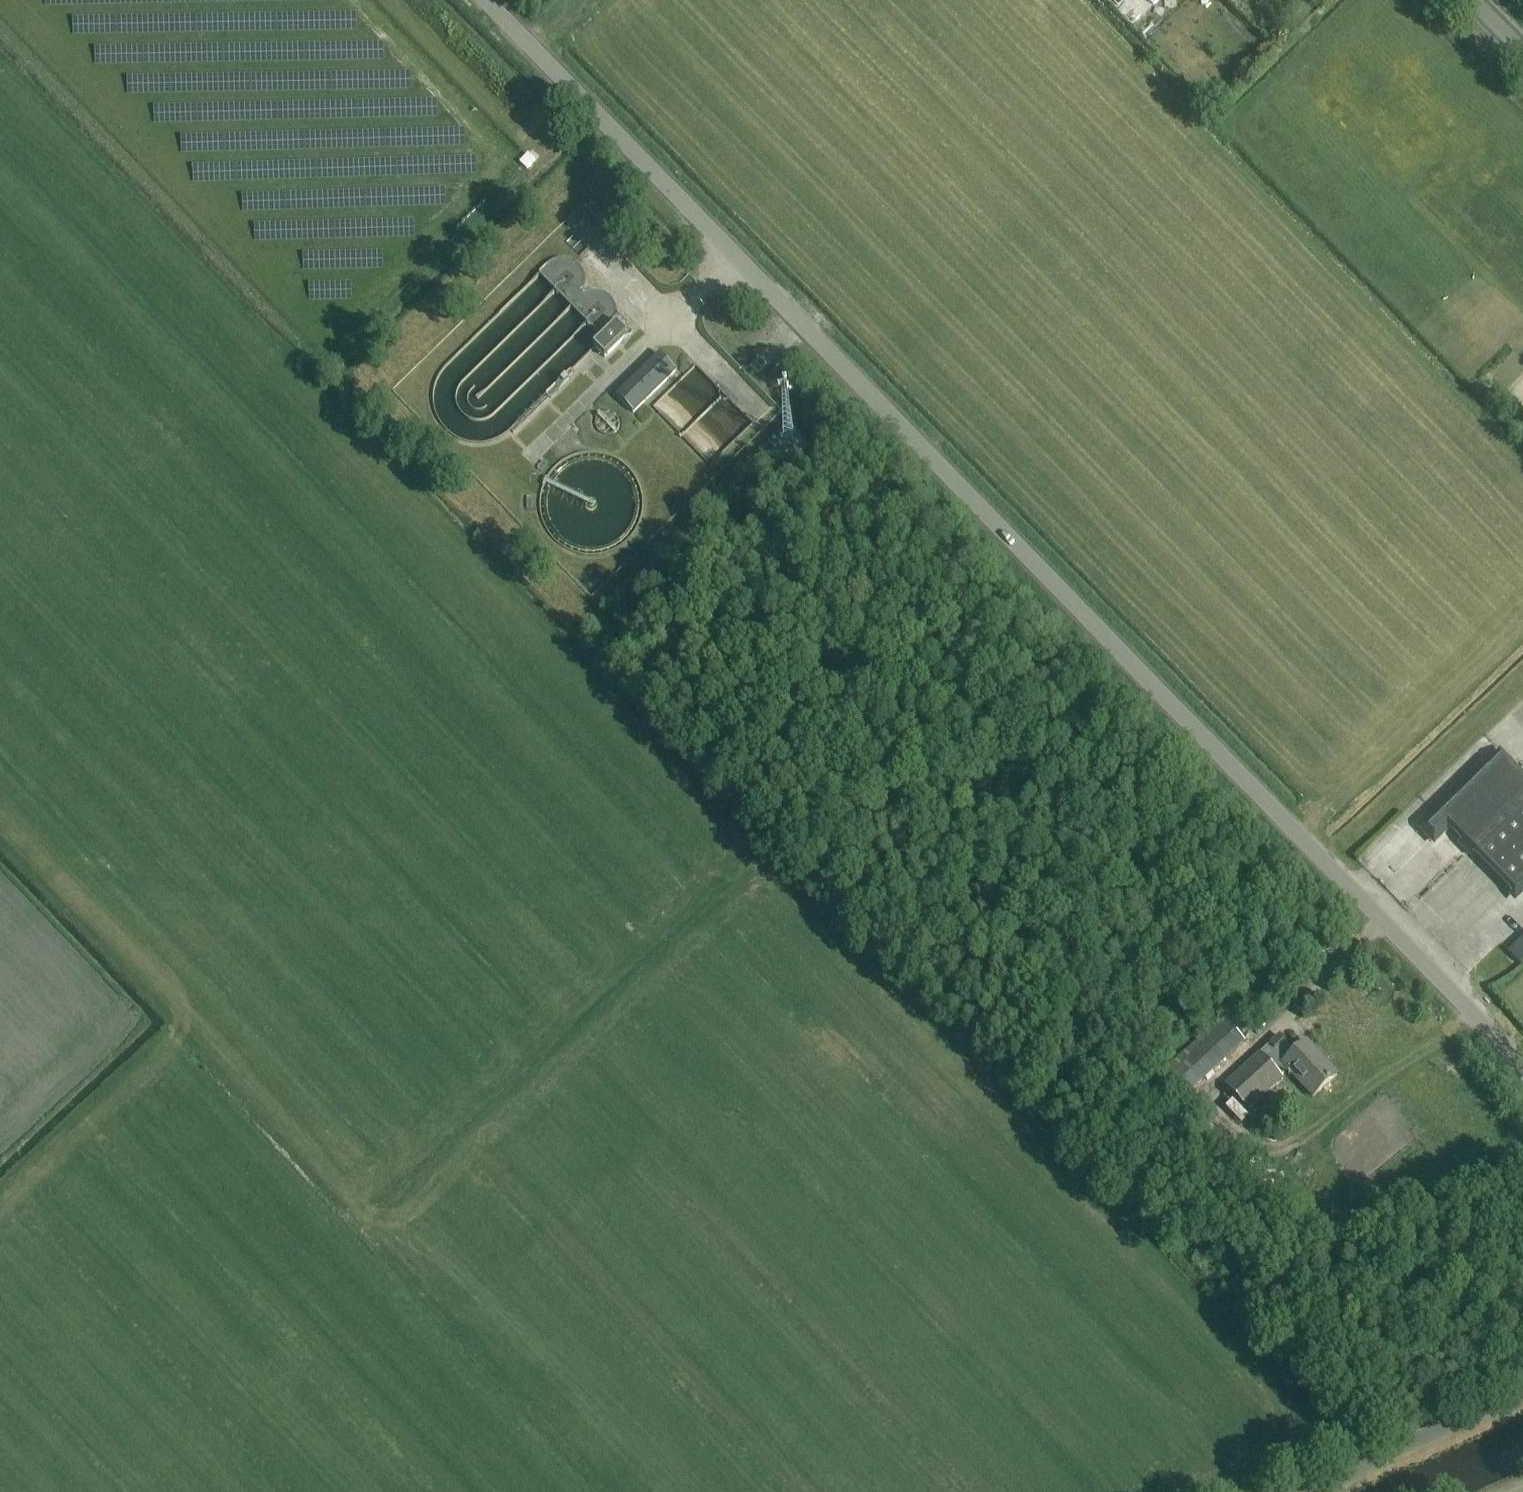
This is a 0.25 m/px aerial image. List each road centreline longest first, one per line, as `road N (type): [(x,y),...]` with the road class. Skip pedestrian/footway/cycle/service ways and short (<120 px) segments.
road 1 (unclassified): [(1522,1076),(1403,942),(484,0)]
road 2 (unclassified): [(1304,1491),(1522,1392)]

